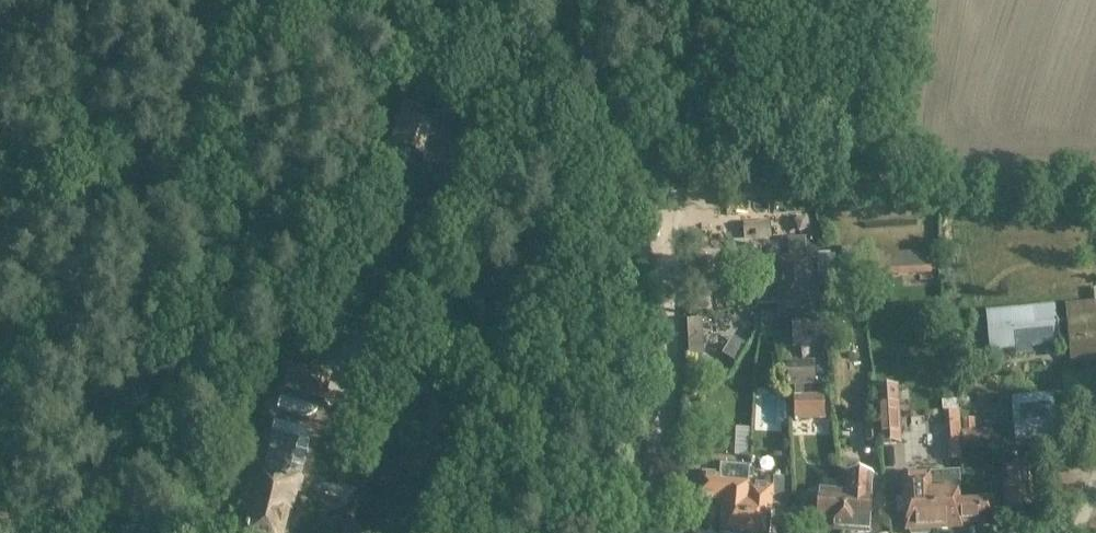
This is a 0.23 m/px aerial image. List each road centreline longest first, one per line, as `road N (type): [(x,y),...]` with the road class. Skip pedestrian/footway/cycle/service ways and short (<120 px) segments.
road 1 (unclassified): [(94,532),(90,521),(113,423),(229,0)]
road 2 (unclassified): [(645,532),(677,236),(689,187)]
road 3 (track): [(364,363),(424,380),(437,405),(436,485),(418,532)]

